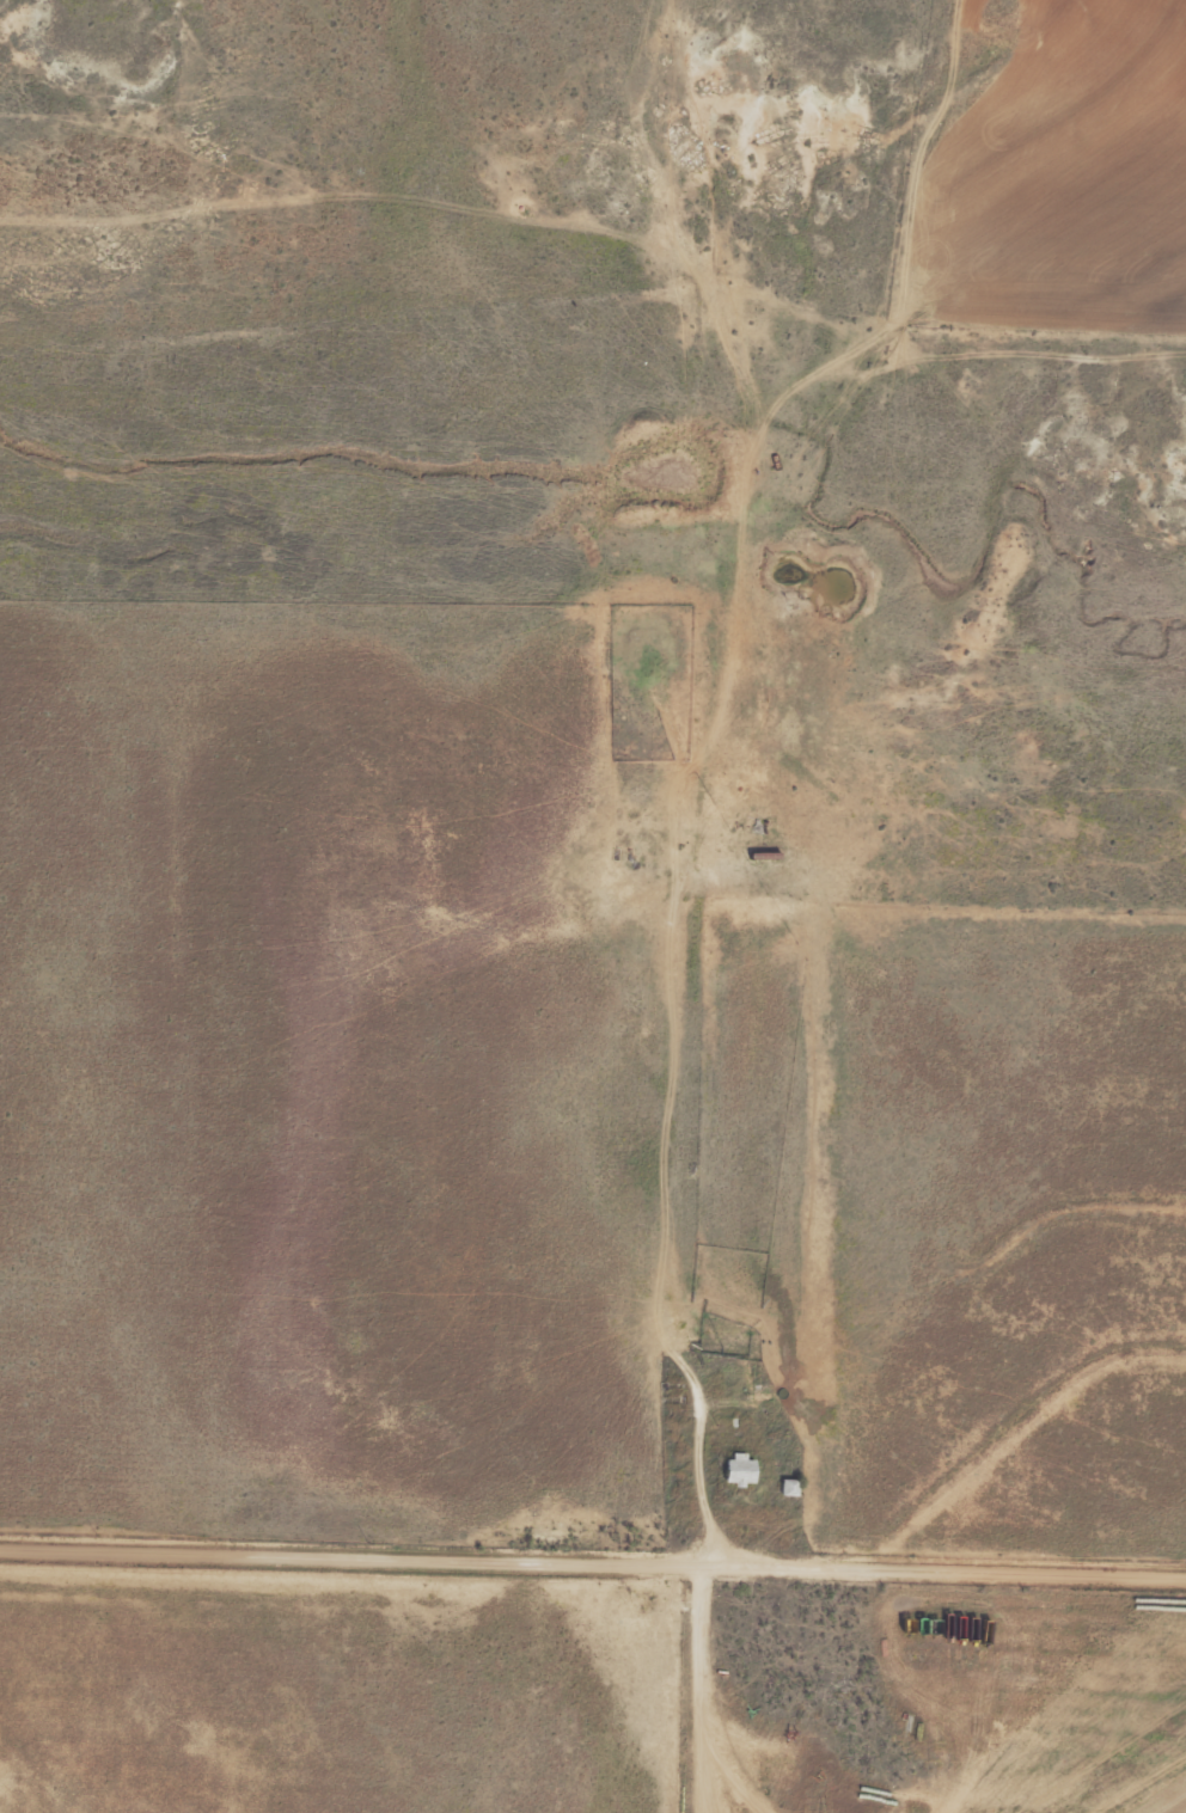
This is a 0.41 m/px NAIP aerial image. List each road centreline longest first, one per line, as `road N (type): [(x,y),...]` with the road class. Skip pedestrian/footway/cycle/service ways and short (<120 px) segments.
road 1 (residential): [(673,0),(677,157),(733,330),(739,533),(708,601),(654,1237),(704,1564),(702,1812)]
road 2 (residential): [(1185,1576),(0,1546)]

